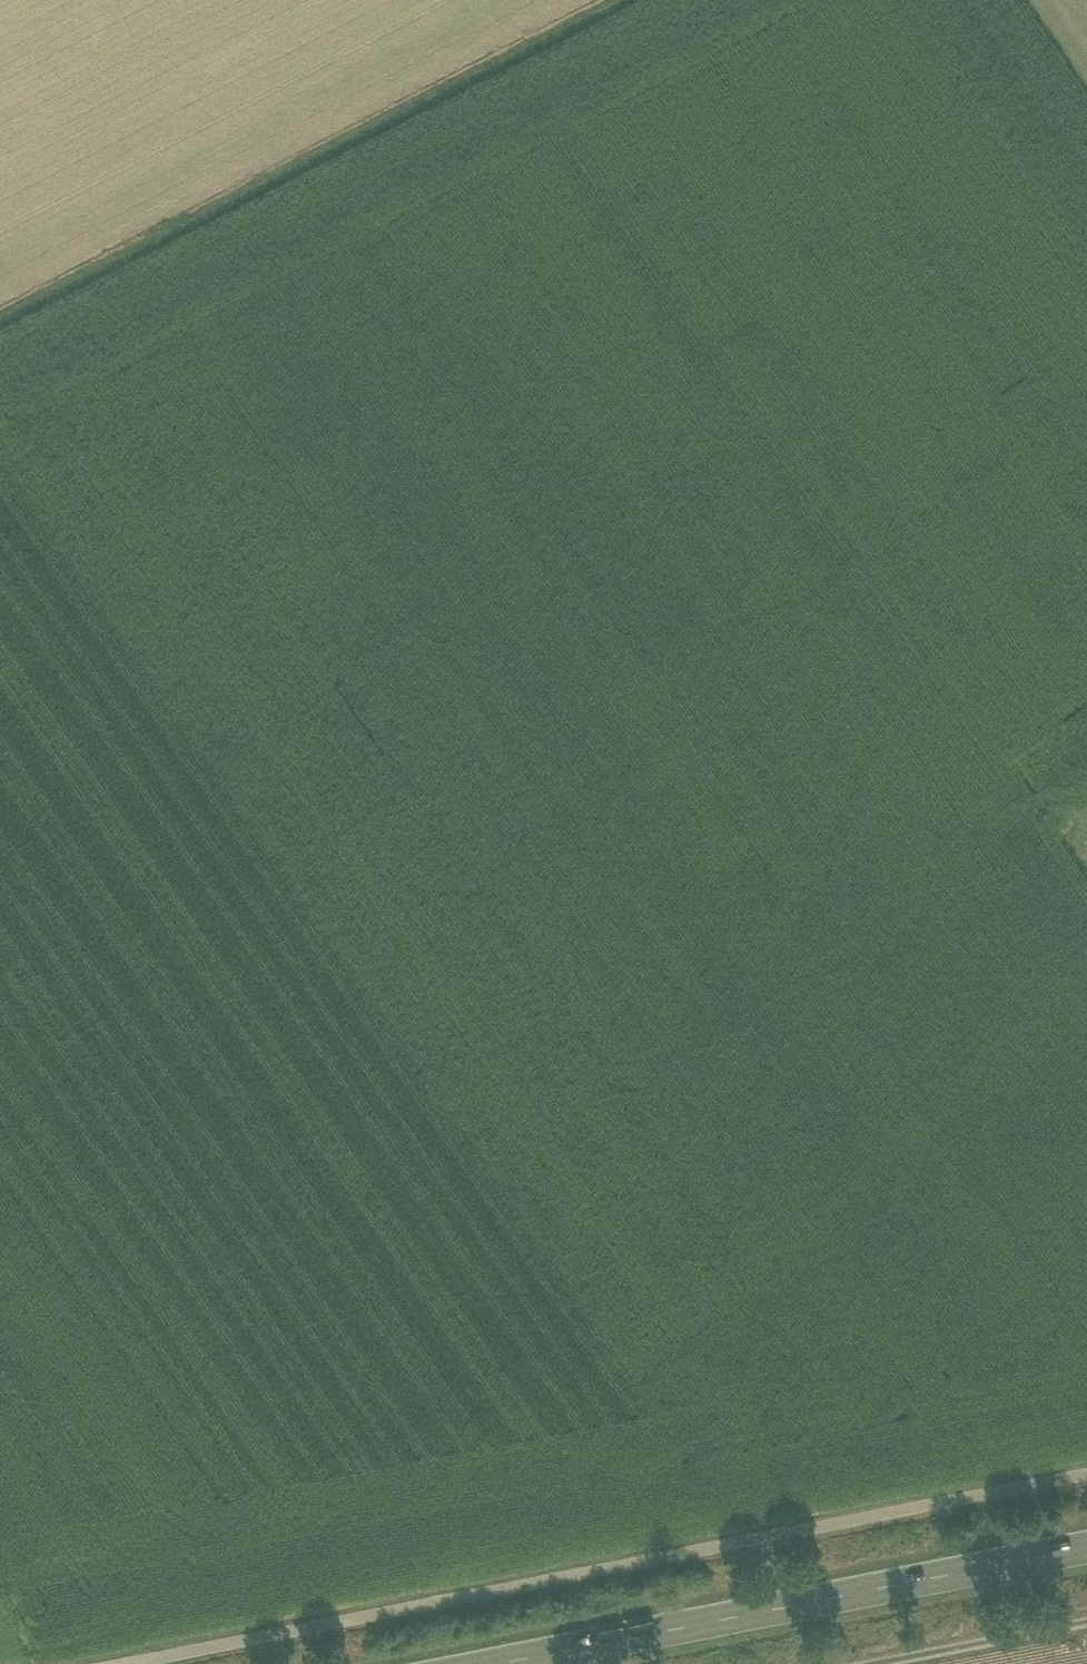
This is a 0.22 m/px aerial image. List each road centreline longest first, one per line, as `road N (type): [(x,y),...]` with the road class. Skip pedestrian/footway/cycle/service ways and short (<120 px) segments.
road 1 (track): [(1086,1475),(123,1663)]
road 2 (primary): [(506,1663),(1086,1550)]
road 3 (track): [(896,1663),(1086,1626)]

